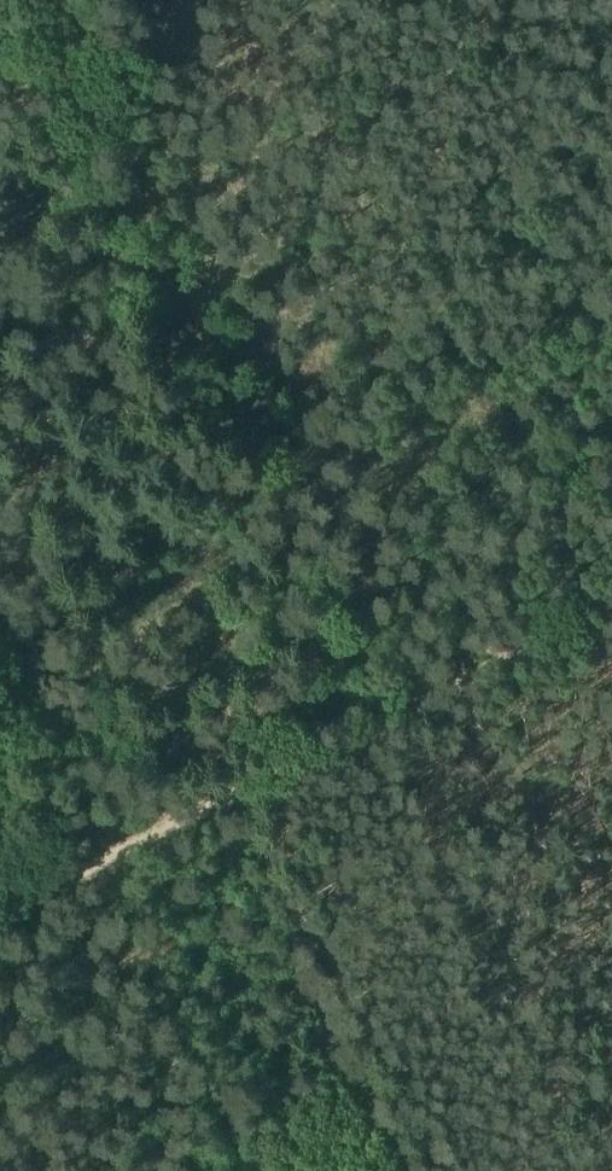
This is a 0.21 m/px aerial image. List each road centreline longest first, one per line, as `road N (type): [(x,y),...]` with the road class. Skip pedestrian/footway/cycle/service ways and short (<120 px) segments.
road 1 (track): [(0,904),(611,600)]

